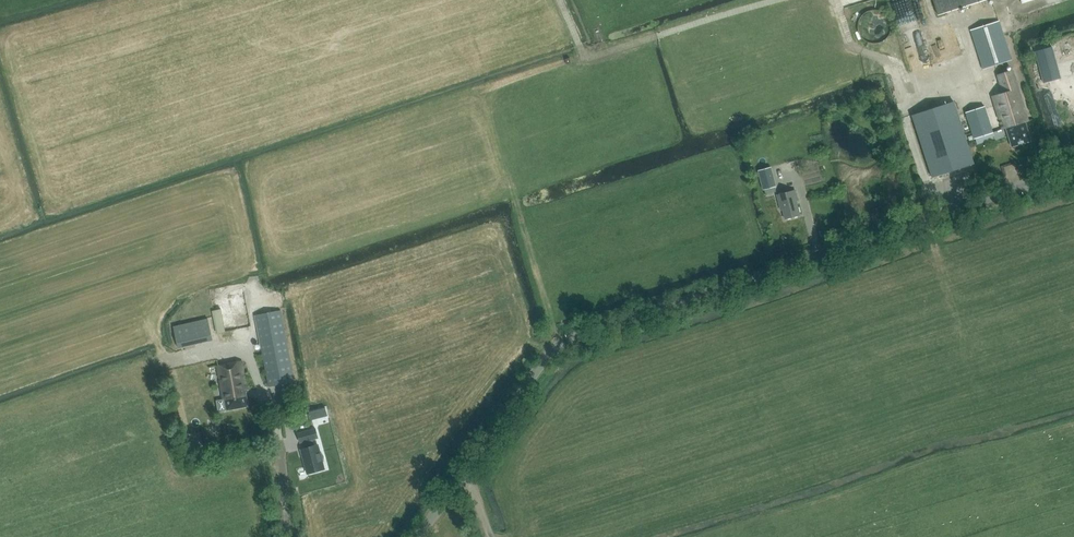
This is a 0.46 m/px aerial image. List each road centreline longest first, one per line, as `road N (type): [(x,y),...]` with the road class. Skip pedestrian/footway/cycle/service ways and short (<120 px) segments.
road 1 (tertiary): [(415,536),(546,360),(575,337),(1073,168)]

